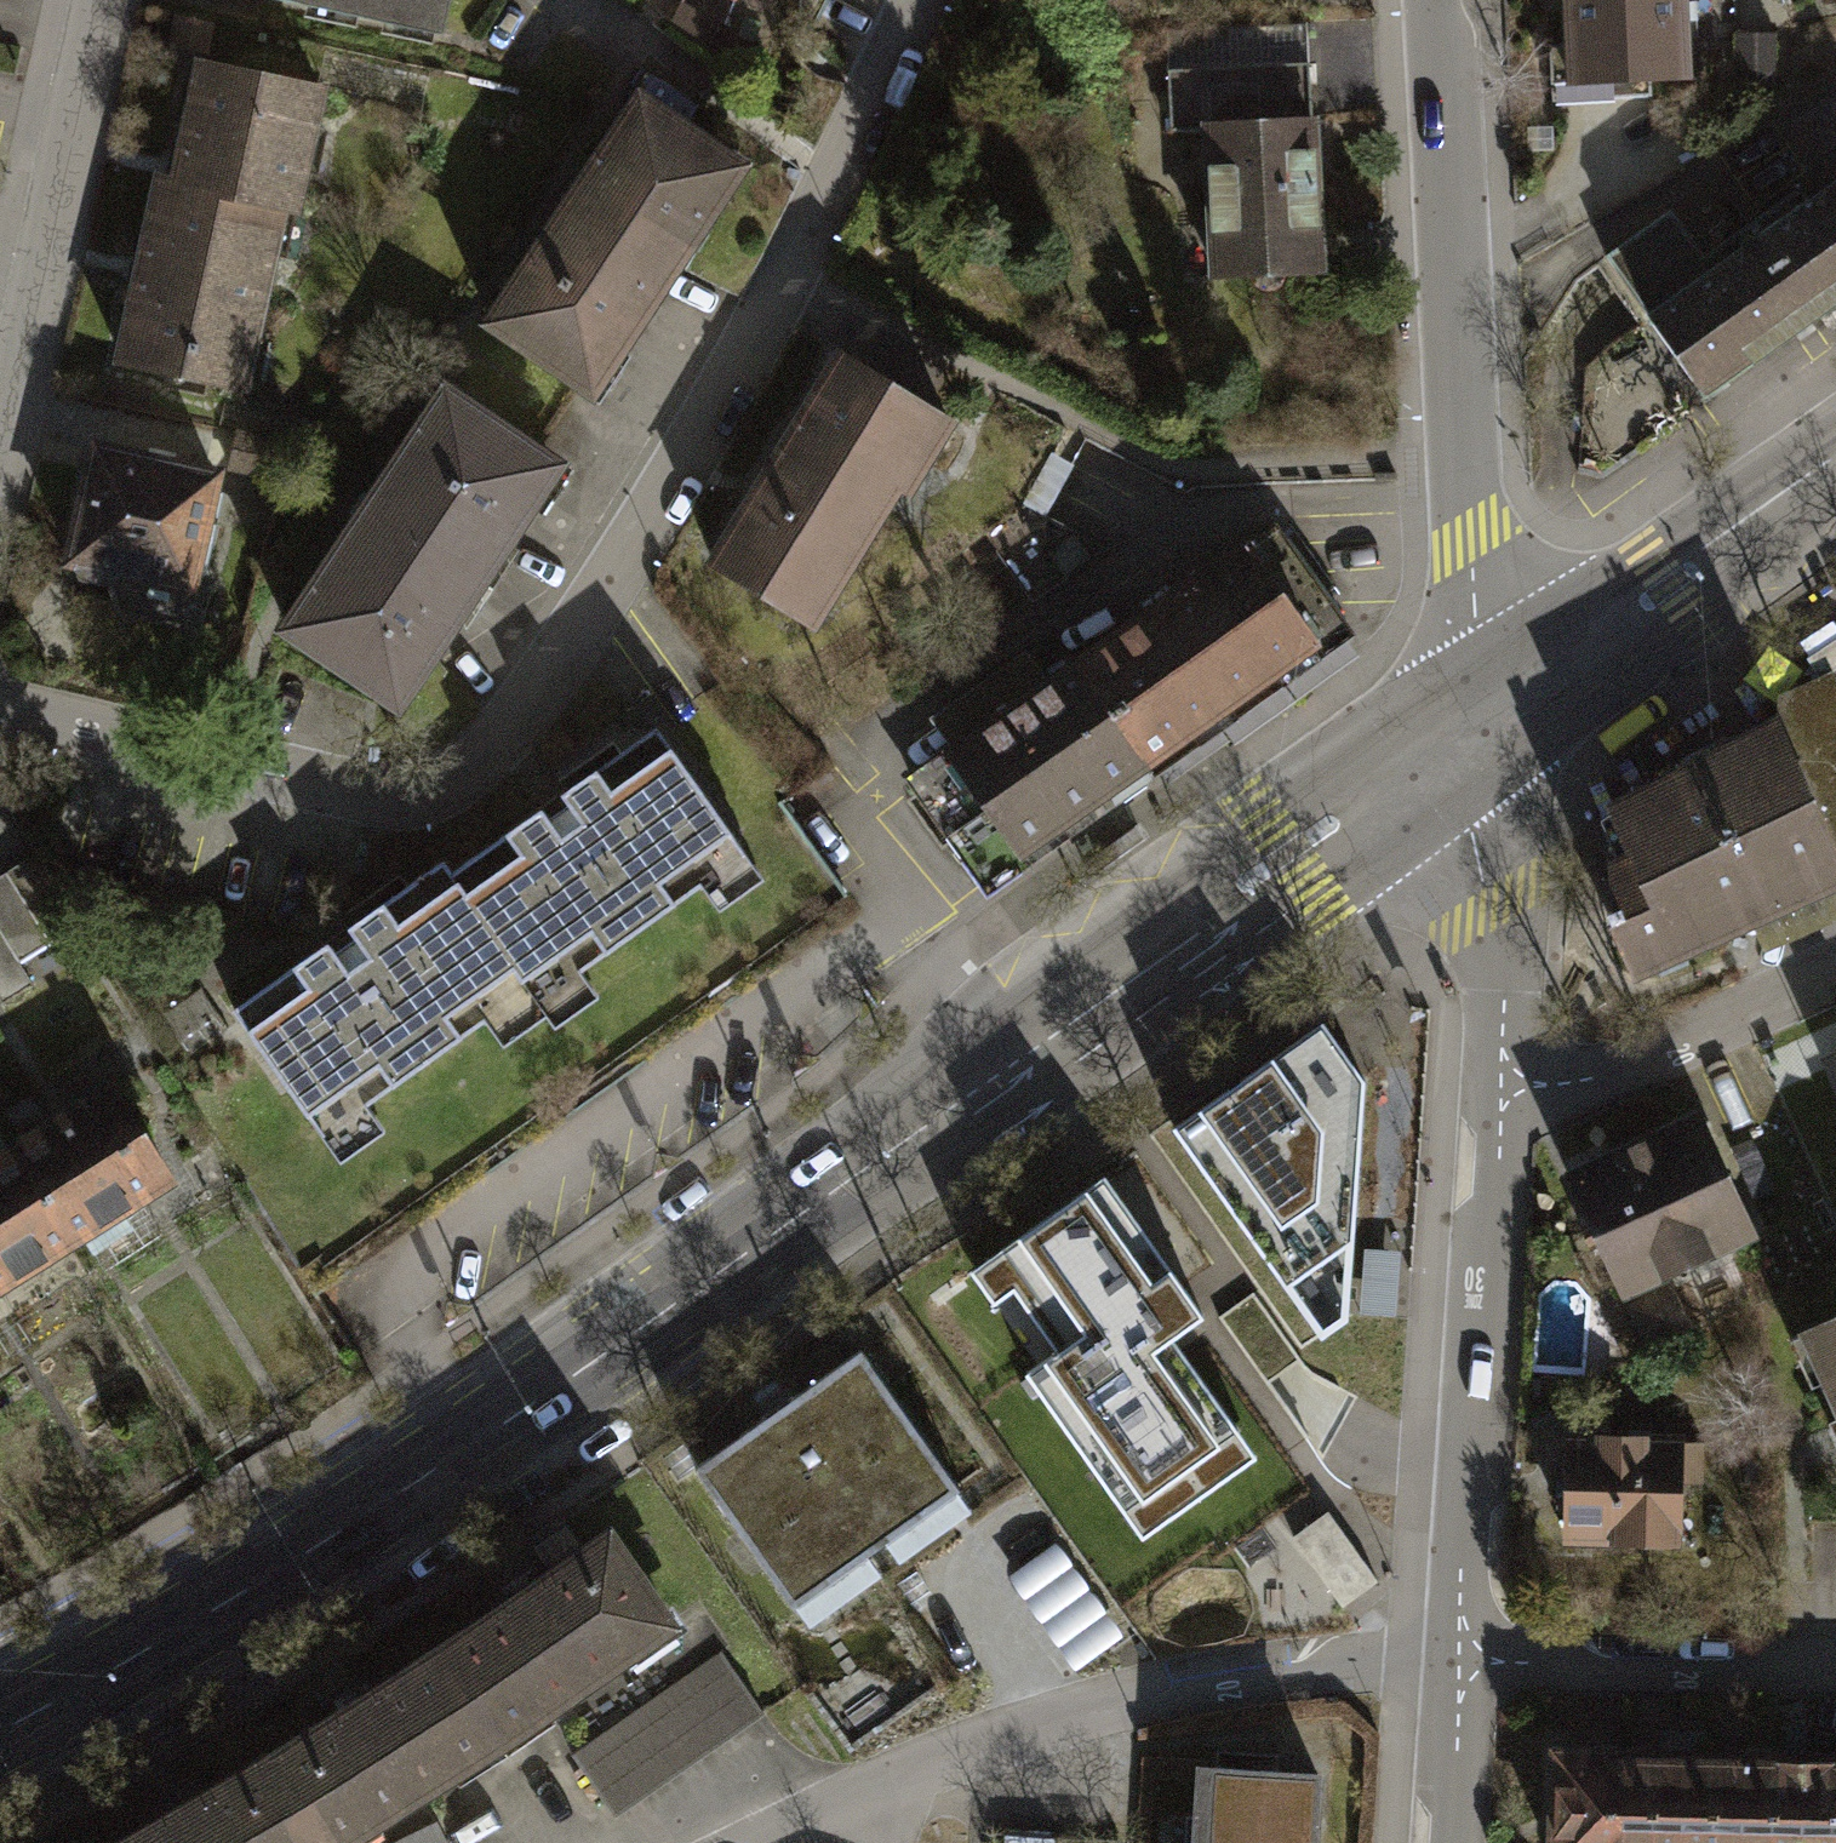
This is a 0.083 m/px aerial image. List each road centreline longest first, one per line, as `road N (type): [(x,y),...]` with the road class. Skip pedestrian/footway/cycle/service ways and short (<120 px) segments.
road 1 (primary): [(0,1733),(423,1484),(1480,725)]
road 2 (residential): [(0,708),(335,789),(395,794),(446,782),(512,730),(659,501),(837,187),(923,0)]
road 3 (residential): [(1480,725),(1443,0)]
road 4 (residential): [(862,1790),(1003,1732),(1155,1691),(1345,1666),(1456,1664)]
road 5 (residential): [(1456,1664),(1501,1082)]
road 6 (residential): [(0,452),(92,0)]
road 7 (primary): [(1480,725),(1835,476)]
road 8 (residential): [(1456,1664),(1835,1669)]
road 9 (residential): [(1501,1082),(1501,903),(1480,725)]
road 10 (residential): [(1501,1082),(1581,1079),(1835,975)]
road 11 (residential): [(1446,1842),(1456,1664)]
road 12 (residential): [(754,1842),(862,1790)]

